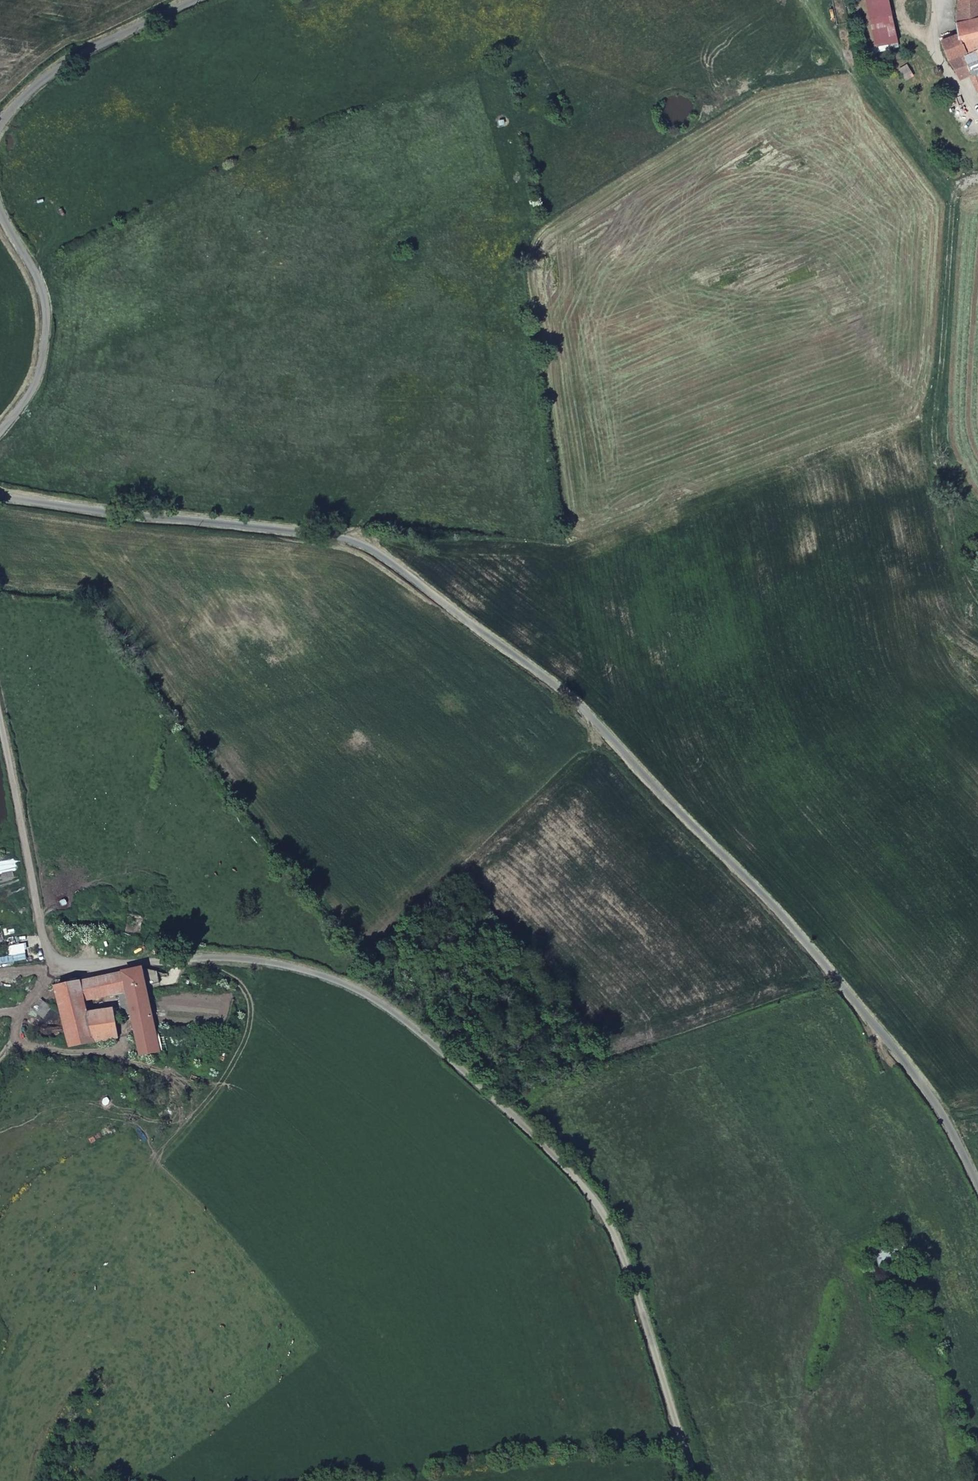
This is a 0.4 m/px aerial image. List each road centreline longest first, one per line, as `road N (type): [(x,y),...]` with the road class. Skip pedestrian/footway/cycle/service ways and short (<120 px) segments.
road 1 (unclassified): [(977,1184),(914,1077),(735,870),(564,697),(380,555),(328,536),(0,494)]
road 2 (unclassified): [(0,705),(52,964),(82,971),(250,962),(309,971),(365,993),(409,1024),(597,1204),(698,1480)]
road 3 (track): [(977,178),(957,195),(934,400),(956,556),(977,595)]
road 4 (track): [(52,964),(17,1025),(21,1042),(64,1054),(104,1052),(181,1079)]
road 5 (unclassified): [(0,208),(35,277),(45,340),(30,395),(0,430)]
road 6 (unclassified): [(195,0),(60,67),(0,122)]
road 7 (residential): [(941,0),(935,43),(977,110)]

